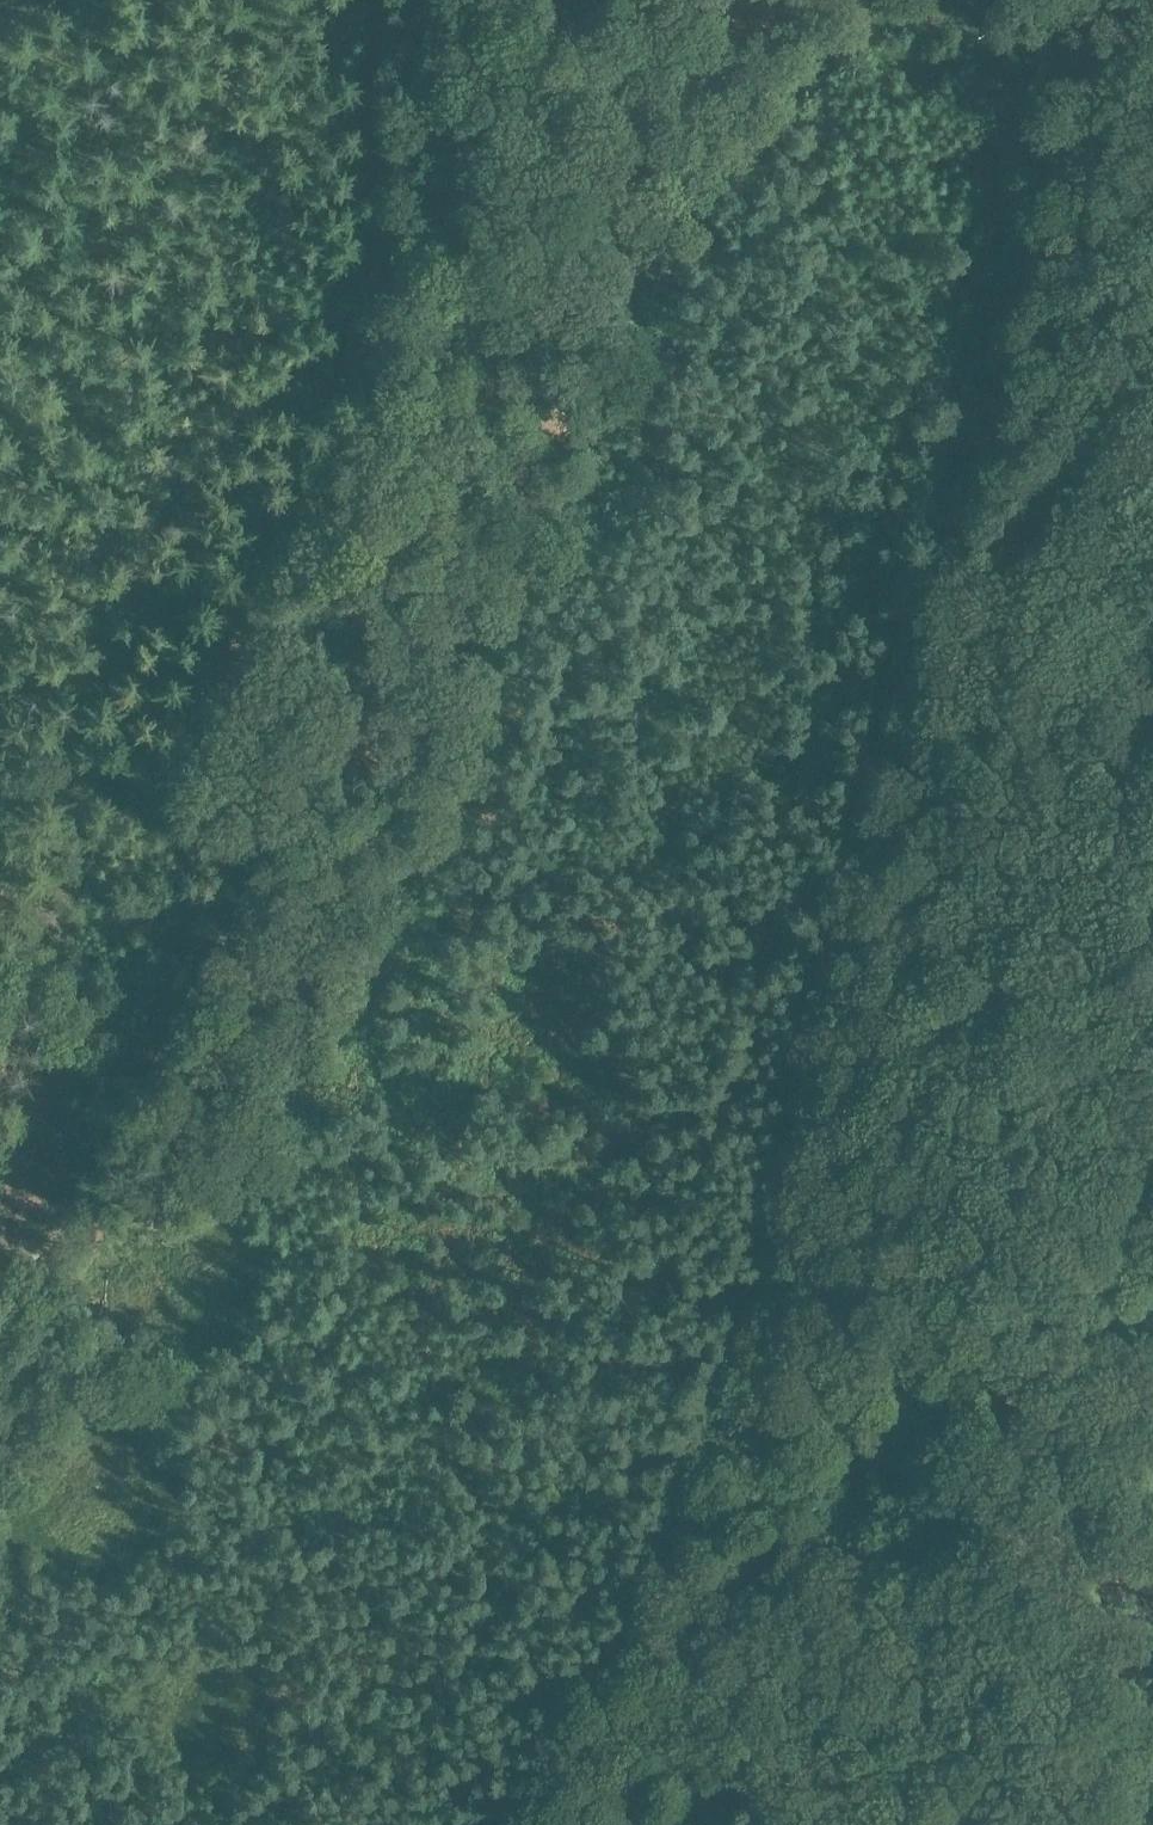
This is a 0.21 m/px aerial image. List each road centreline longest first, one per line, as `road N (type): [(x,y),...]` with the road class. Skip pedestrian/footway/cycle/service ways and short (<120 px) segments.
road 1 (track): [(592,0),(512,101),(482,162),(388,547),(366,689),(350,729),(257,874),(122,1133),(40,1256),(0,1294)]

